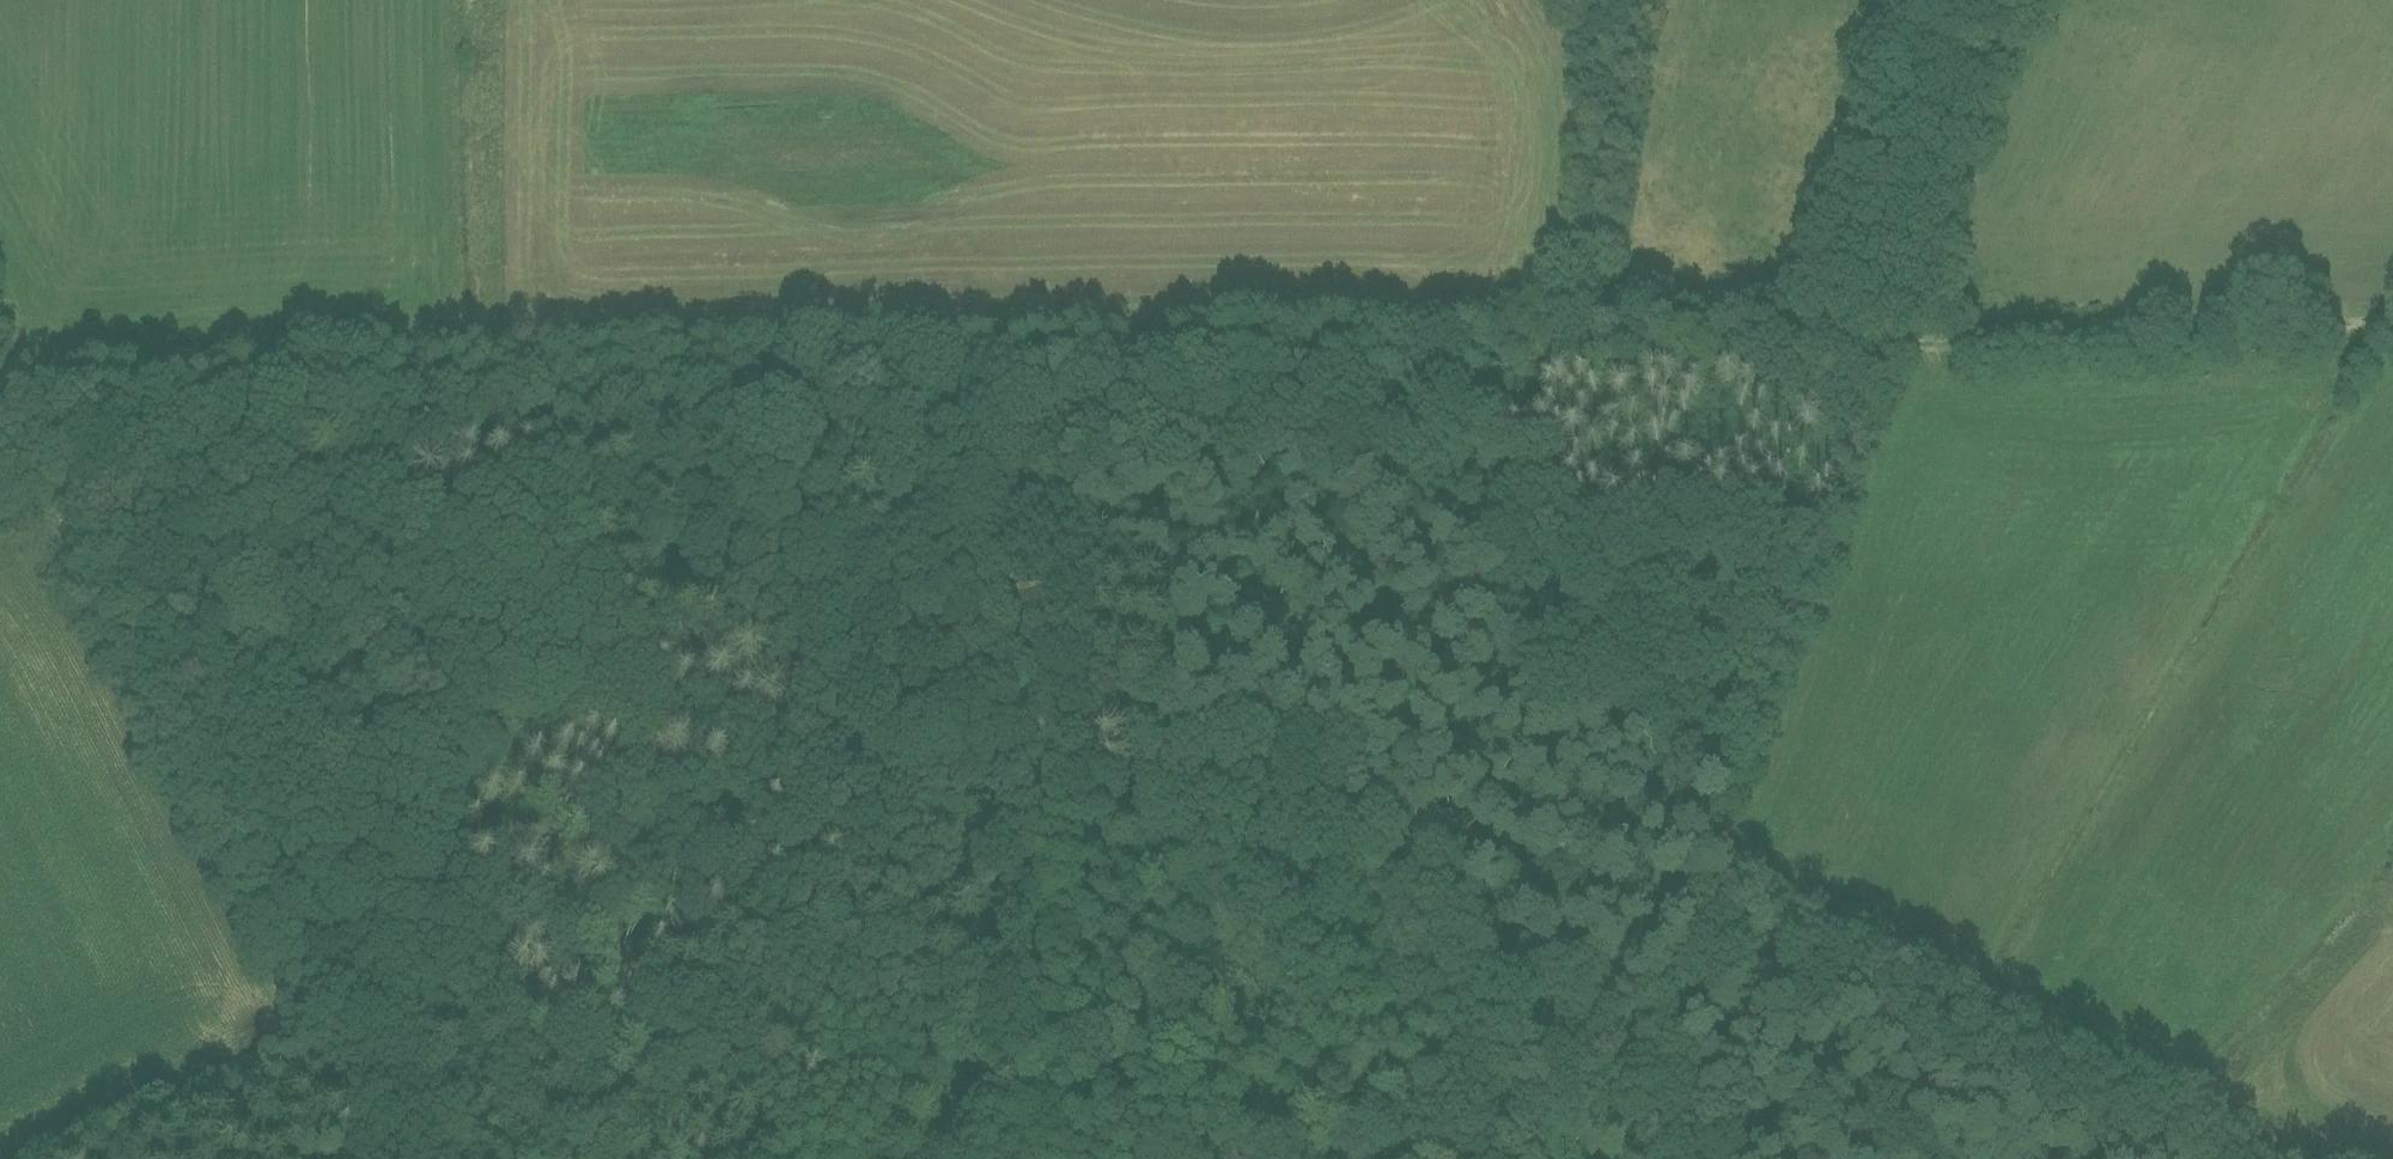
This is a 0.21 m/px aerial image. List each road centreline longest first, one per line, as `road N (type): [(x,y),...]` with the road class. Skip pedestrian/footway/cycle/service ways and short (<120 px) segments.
road 1 (track): [(365,1158),(0,414)]

